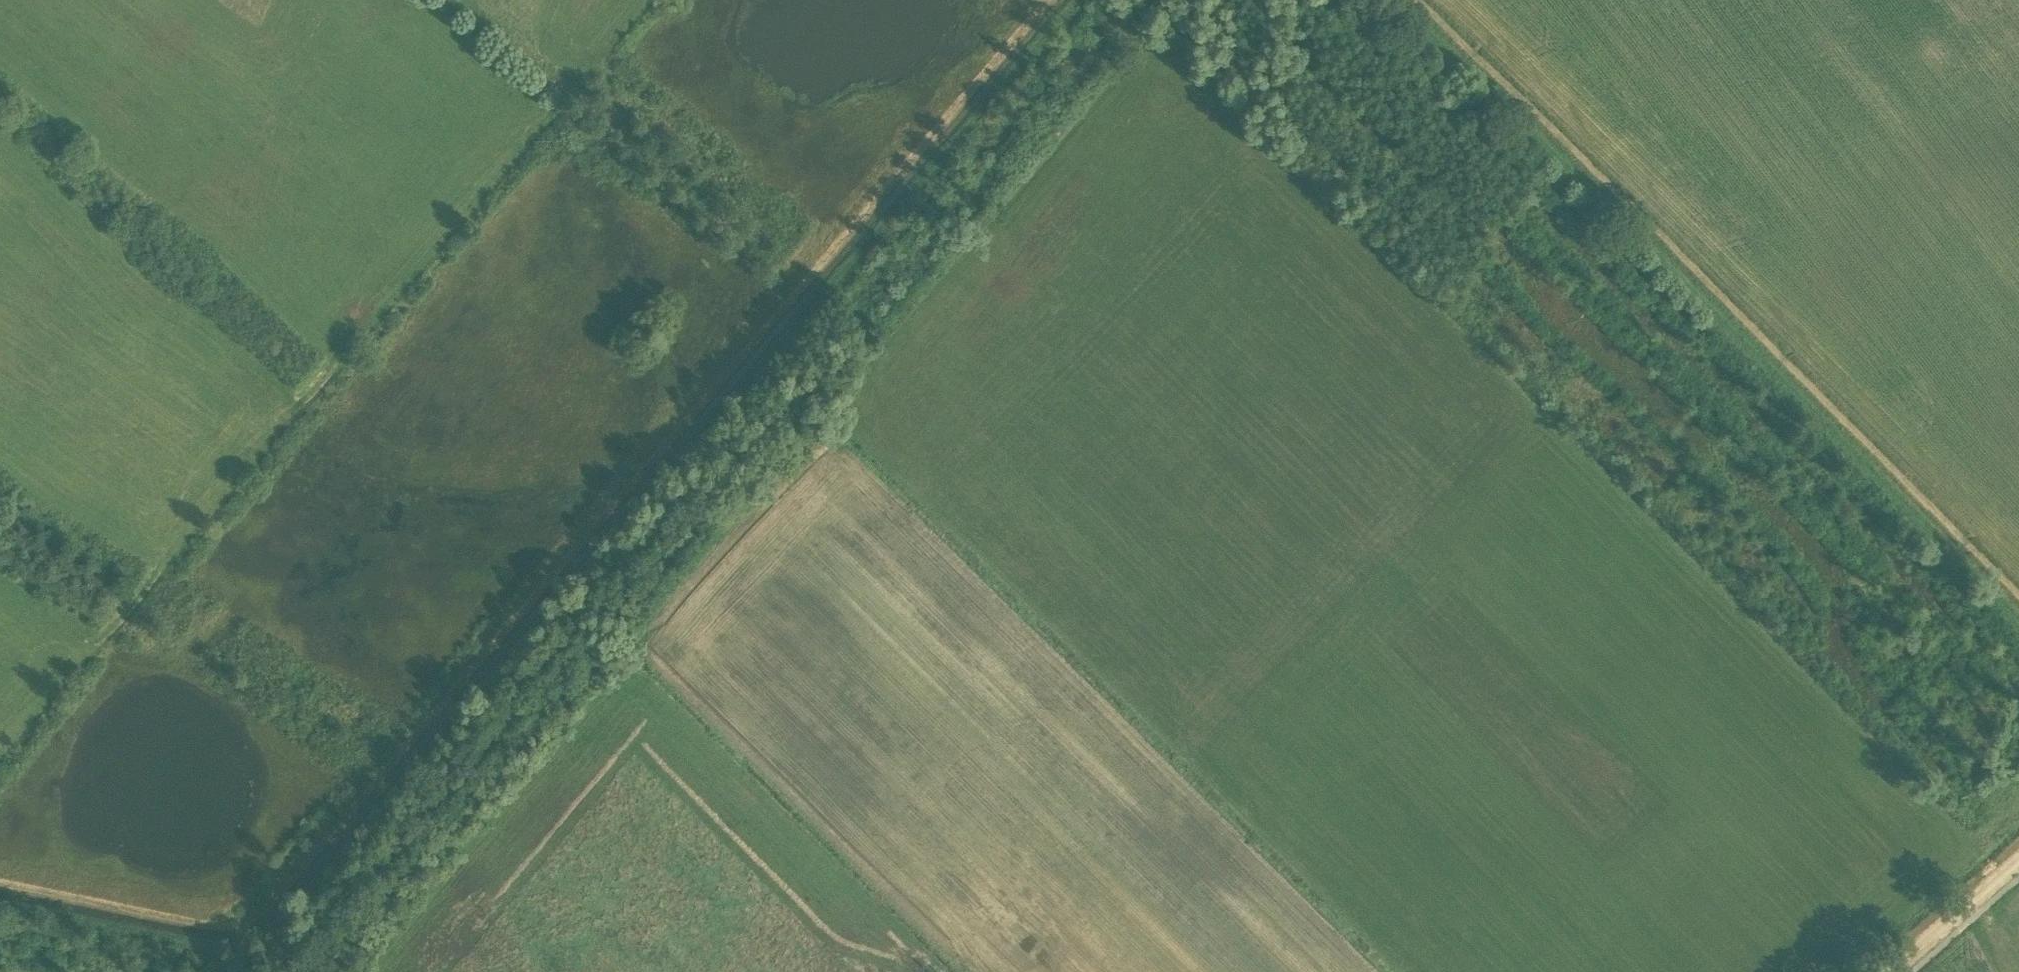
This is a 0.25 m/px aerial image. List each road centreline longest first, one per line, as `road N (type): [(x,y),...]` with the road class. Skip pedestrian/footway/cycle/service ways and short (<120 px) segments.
road 1 (track): [(2018,854),(1884,971)]

